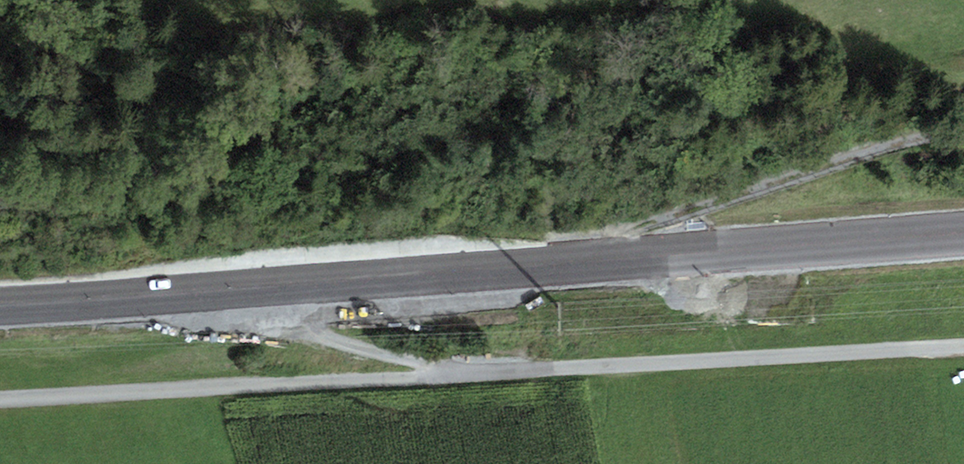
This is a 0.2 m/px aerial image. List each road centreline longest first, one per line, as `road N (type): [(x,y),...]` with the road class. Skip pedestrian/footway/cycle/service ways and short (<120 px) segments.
road 1 (primary): [(0,303),(963,236)]
road 2 (residential): [(963,347),(0,400)]
road 3 (track): [(248,288),(249,317),(477,373),(518,391),(522,437),(502,456),(477,462),(303,395),(300,383)]
road 4 (track): [(568,265),(927,137),(963,135)]
road 5 (track): [(249,317),(0,388)]

